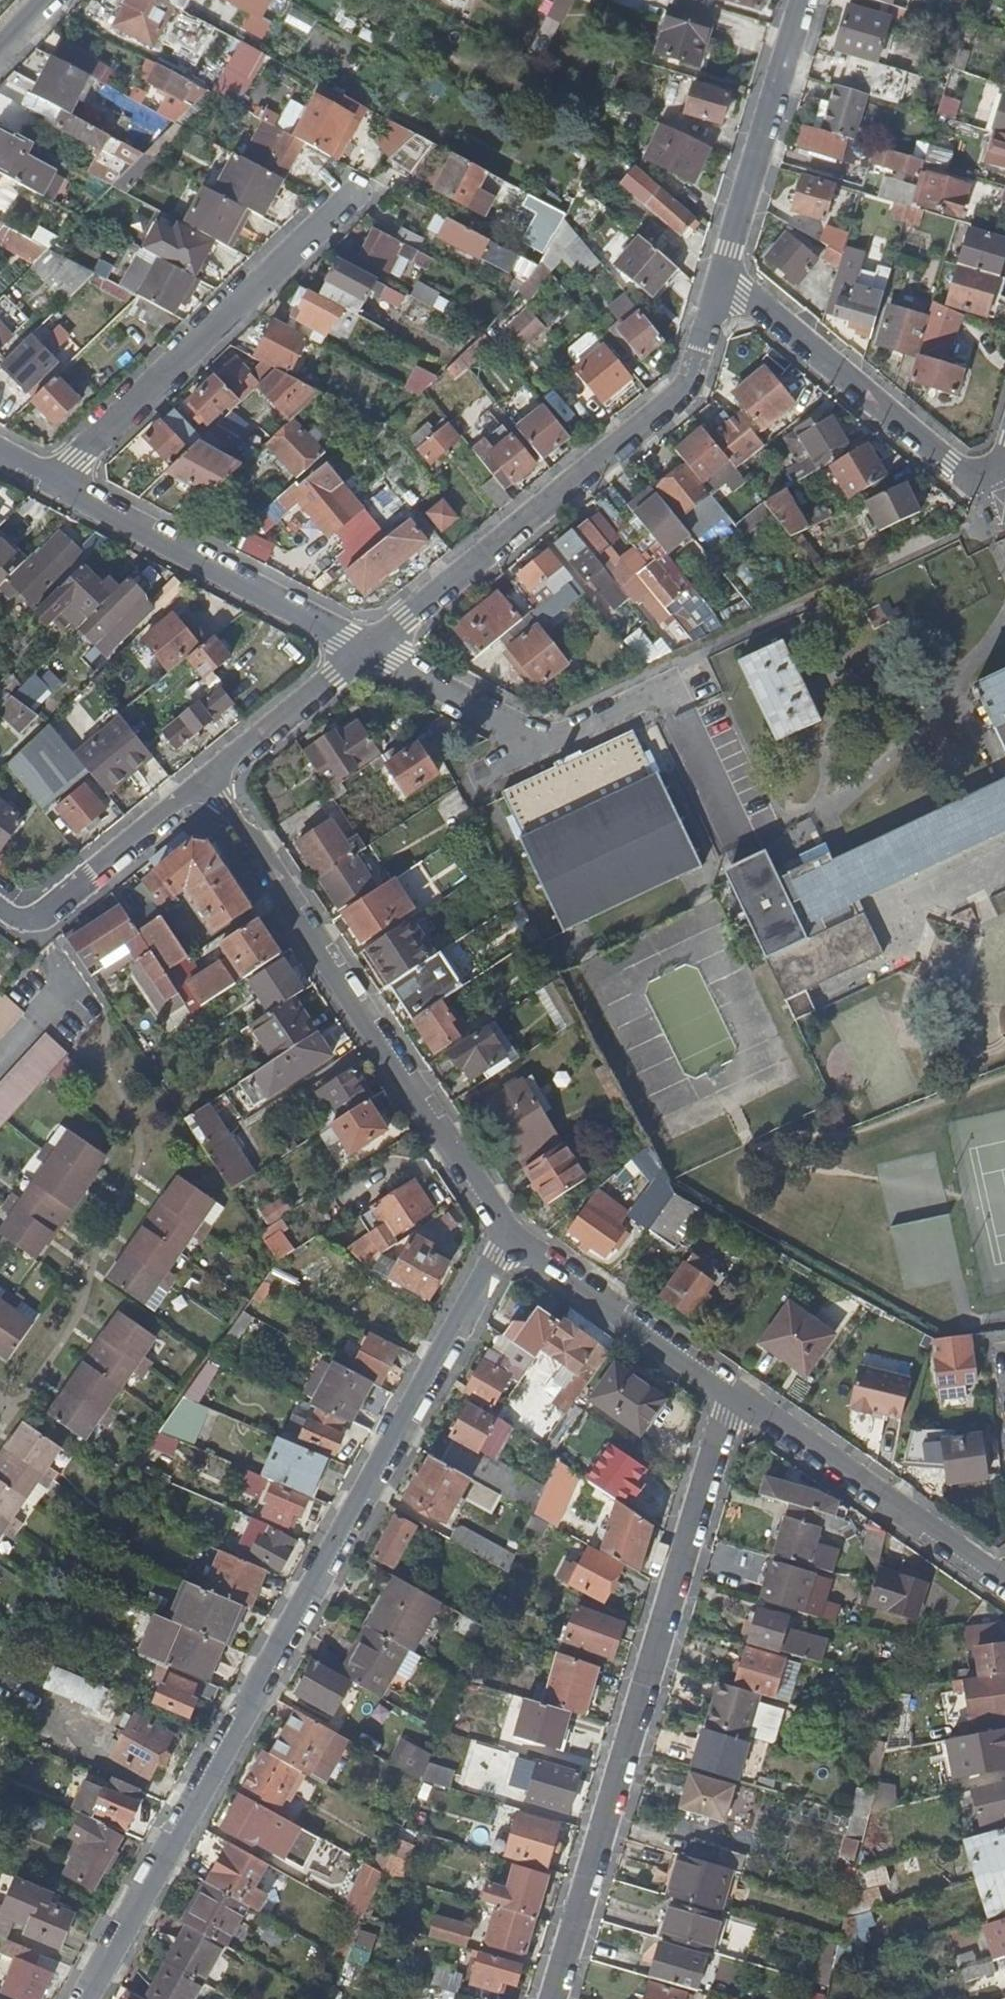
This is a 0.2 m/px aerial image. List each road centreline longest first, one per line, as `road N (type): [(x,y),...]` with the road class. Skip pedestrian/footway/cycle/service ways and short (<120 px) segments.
road 1 (residential): [(83,1998),(507,1239)]
road 2 (residential): [(728,1393),(555,1998)]
road 3 (residential): [(507,1239),(199,778)]
road 4 (residential): [(366,647),(686,384),(715,276)]
road 5 (residential): [(56,484),(344,208)]
road 6 (residential): [(715,276),(996,508)]
road 7 (residential): [(366,647),(56,484)]
road 8 (residential): [(1004,1581),(728,1393)]
road 9 (residential): [(715,276),(799,0)]
road 10 (residential): [(728,1393),(507,1239)]
road 11 (residential): [(0,900),(37,916),(199,778)]
road 12 (residential): [(199,778),(366,647)]
road 13 (residential): [(524,751),(502,725),(366,647)]

